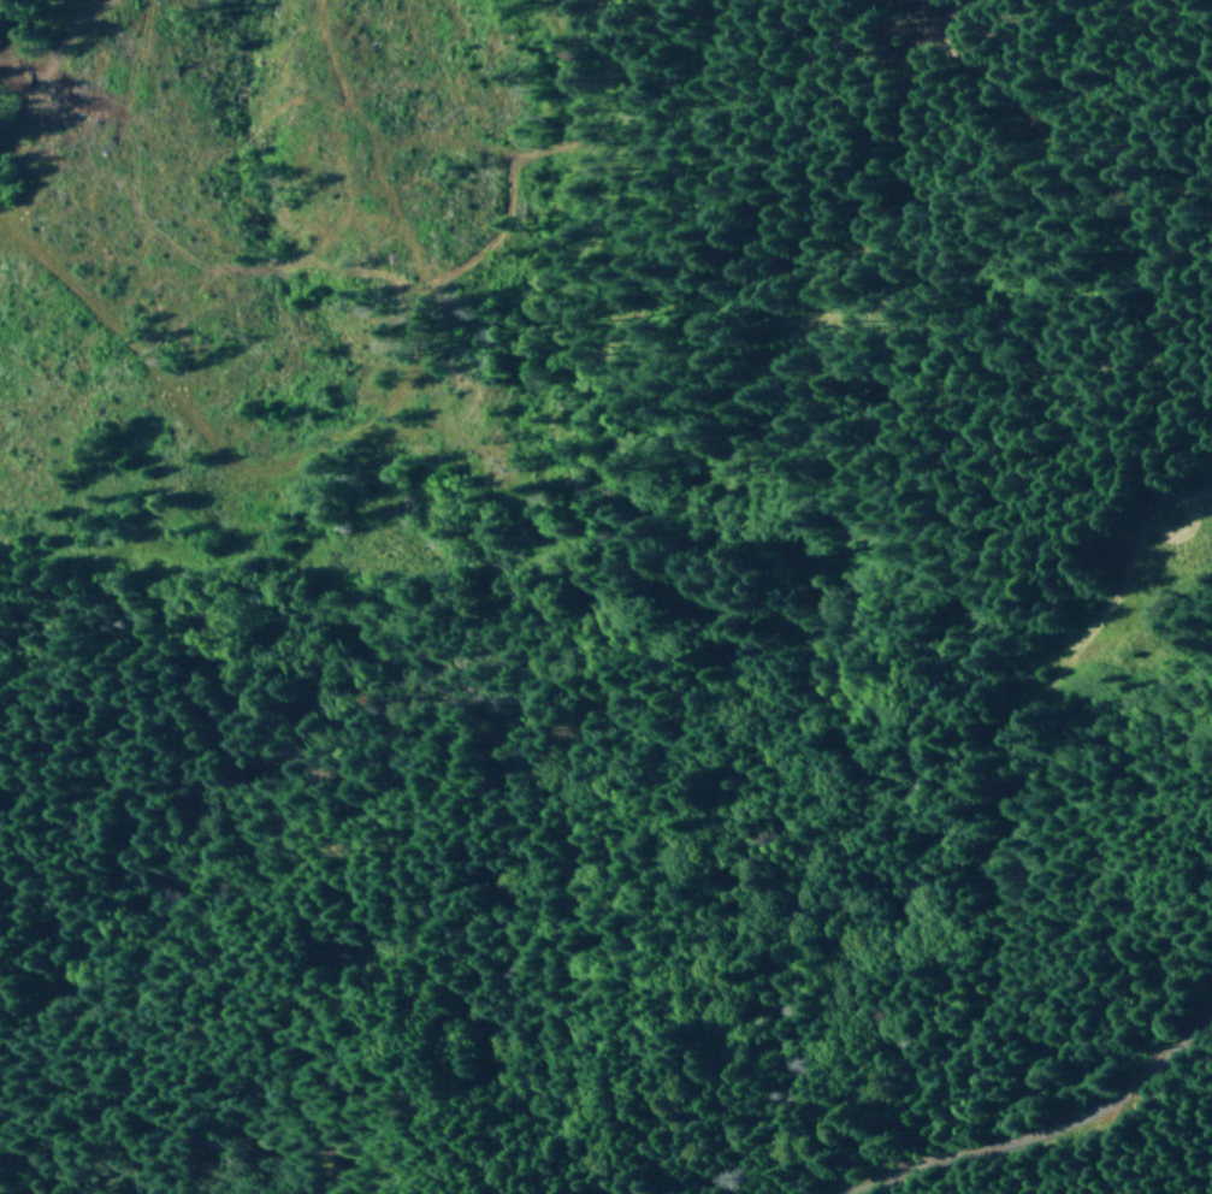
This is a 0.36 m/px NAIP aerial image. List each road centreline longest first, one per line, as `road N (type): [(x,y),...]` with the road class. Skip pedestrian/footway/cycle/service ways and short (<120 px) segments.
road 1 (residential): [(1100,501),(1100,351),(1022,224),(923,125),(976,0)]

